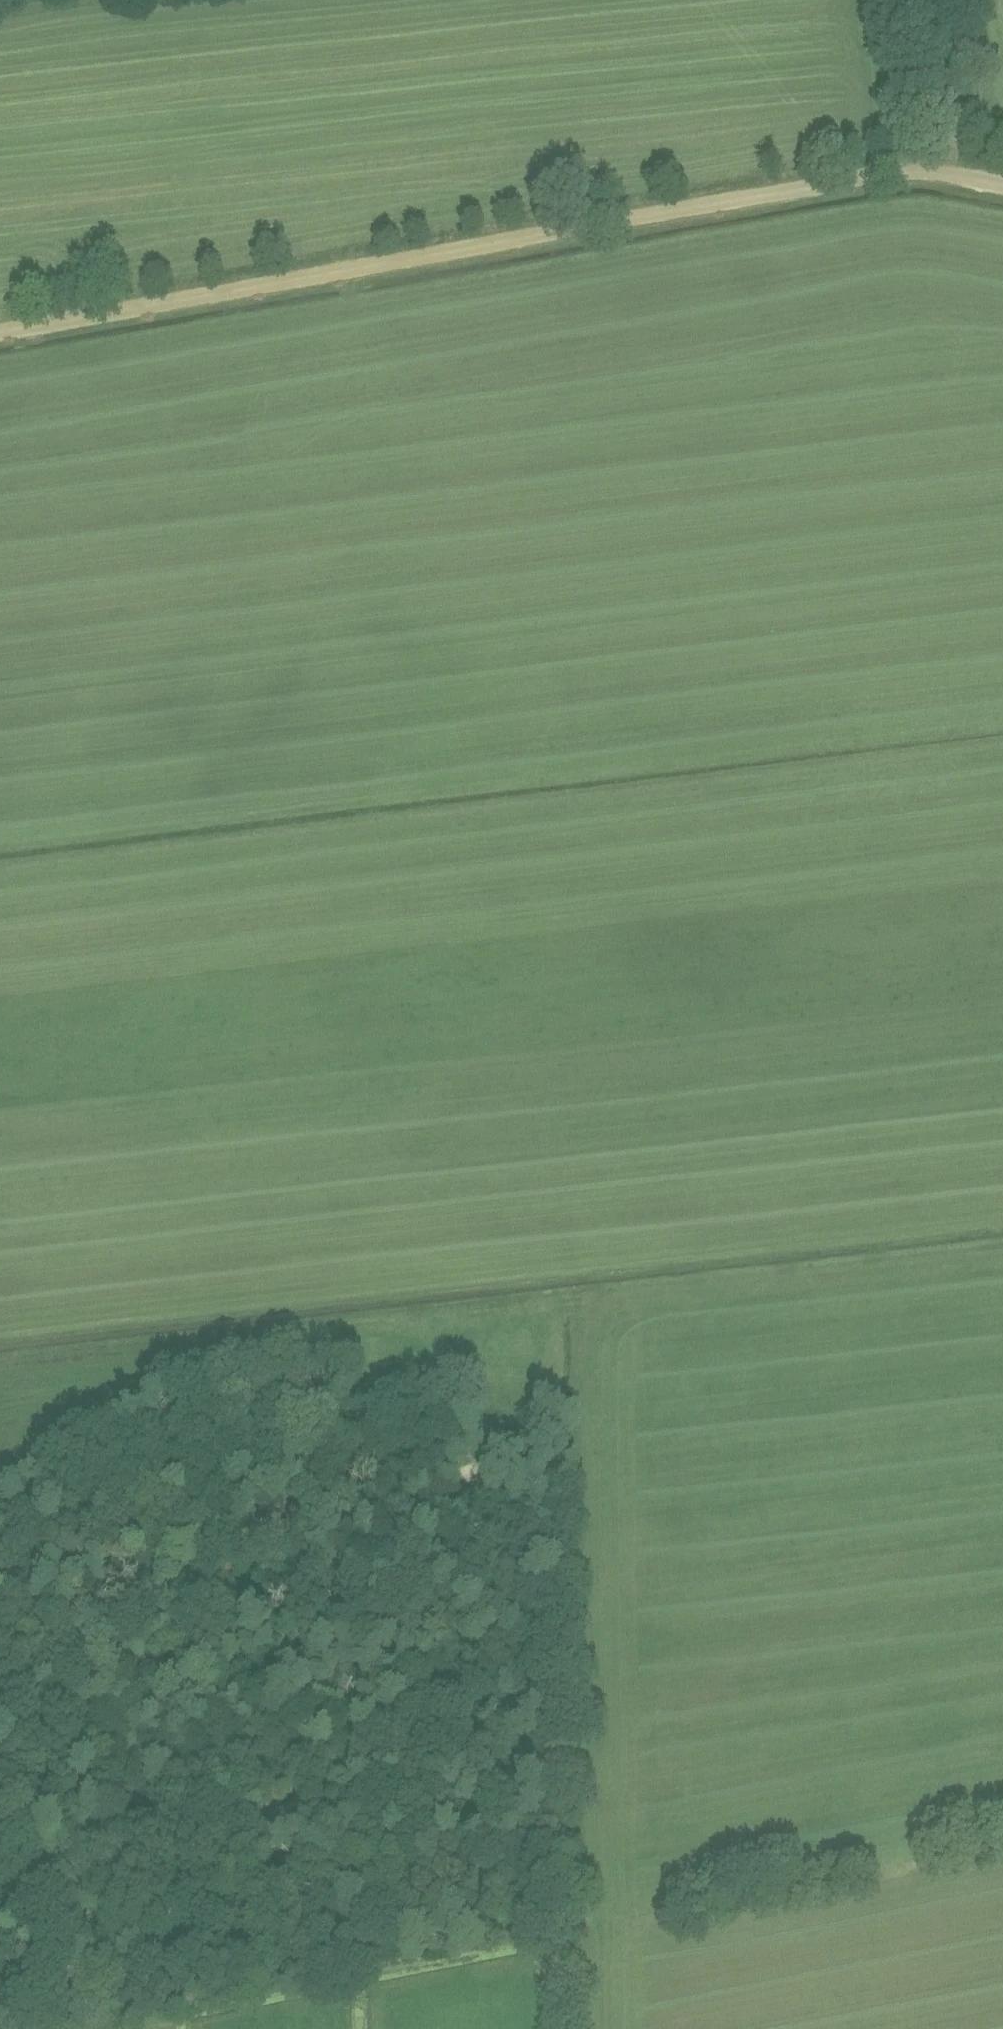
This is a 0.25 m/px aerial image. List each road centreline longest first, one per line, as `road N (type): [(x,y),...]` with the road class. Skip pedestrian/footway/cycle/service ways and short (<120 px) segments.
road 1 (track): [(1002,184),(931,173),(870,175),(0,334)]
road 2 (track): [(939,0),(967,177)]

